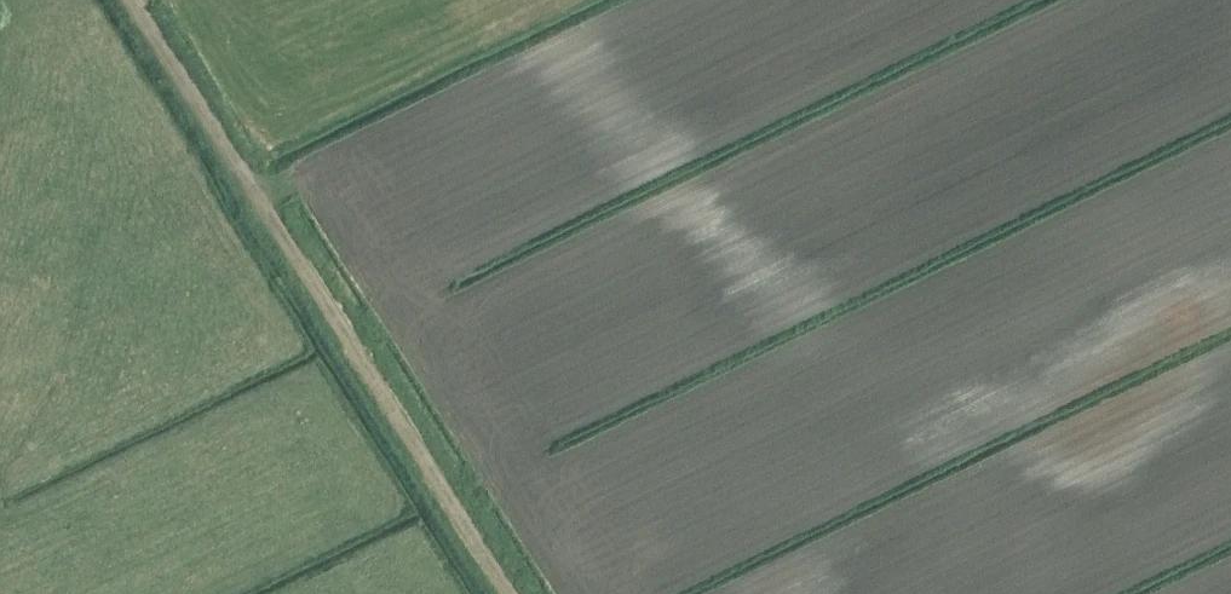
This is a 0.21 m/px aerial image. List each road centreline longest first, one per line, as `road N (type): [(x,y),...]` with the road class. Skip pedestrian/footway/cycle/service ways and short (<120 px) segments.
road 1 (track): [(136,0),(509,593)]

